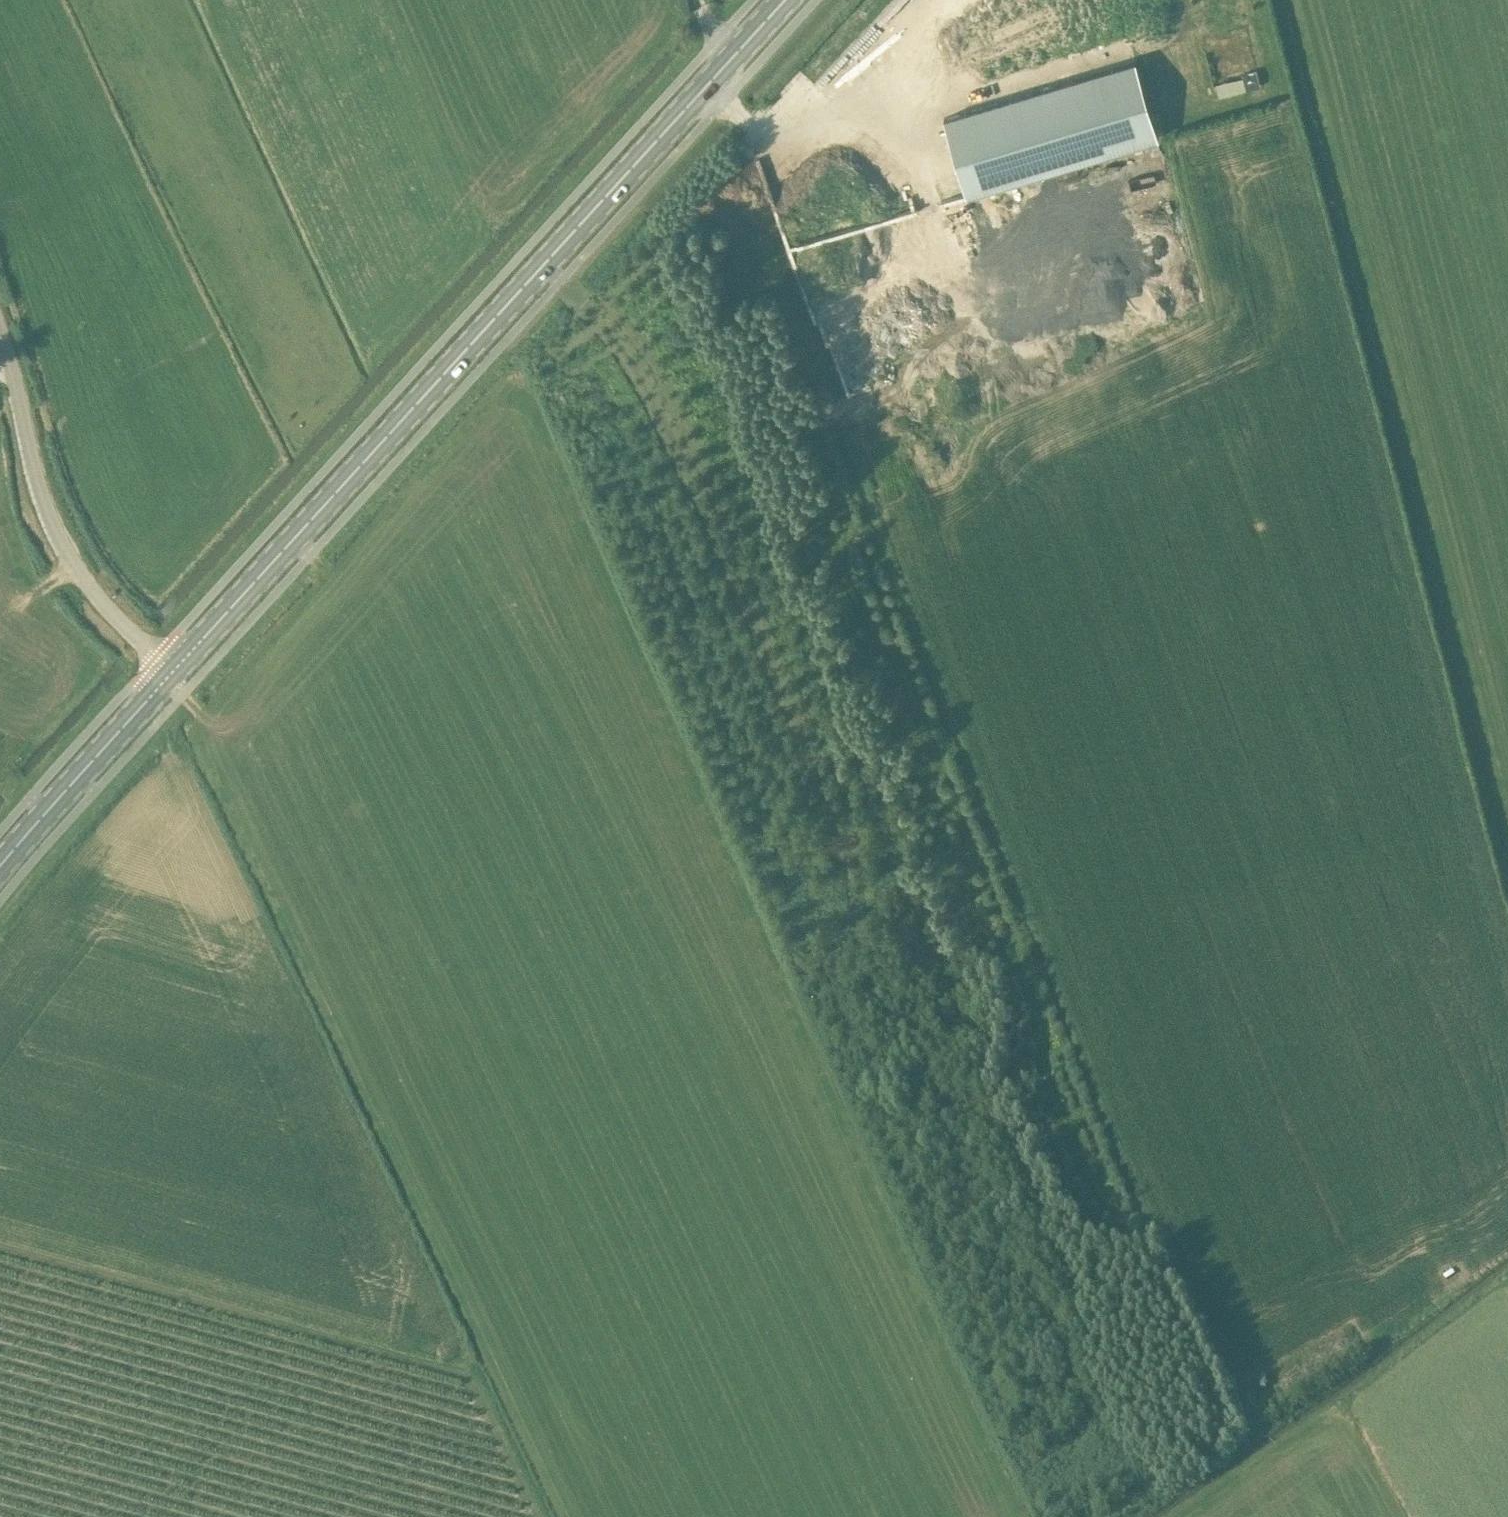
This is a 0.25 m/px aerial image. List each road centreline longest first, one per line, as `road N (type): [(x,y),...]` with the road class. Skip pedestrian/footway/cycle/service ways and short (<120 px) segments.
road 1 (primary): [(172,674),(785,0)]
road 2 (unclassified): [(172,674),(82,579),(49,513),(0,332)]
road 3 (primary): [(0,867),(172,674)]

